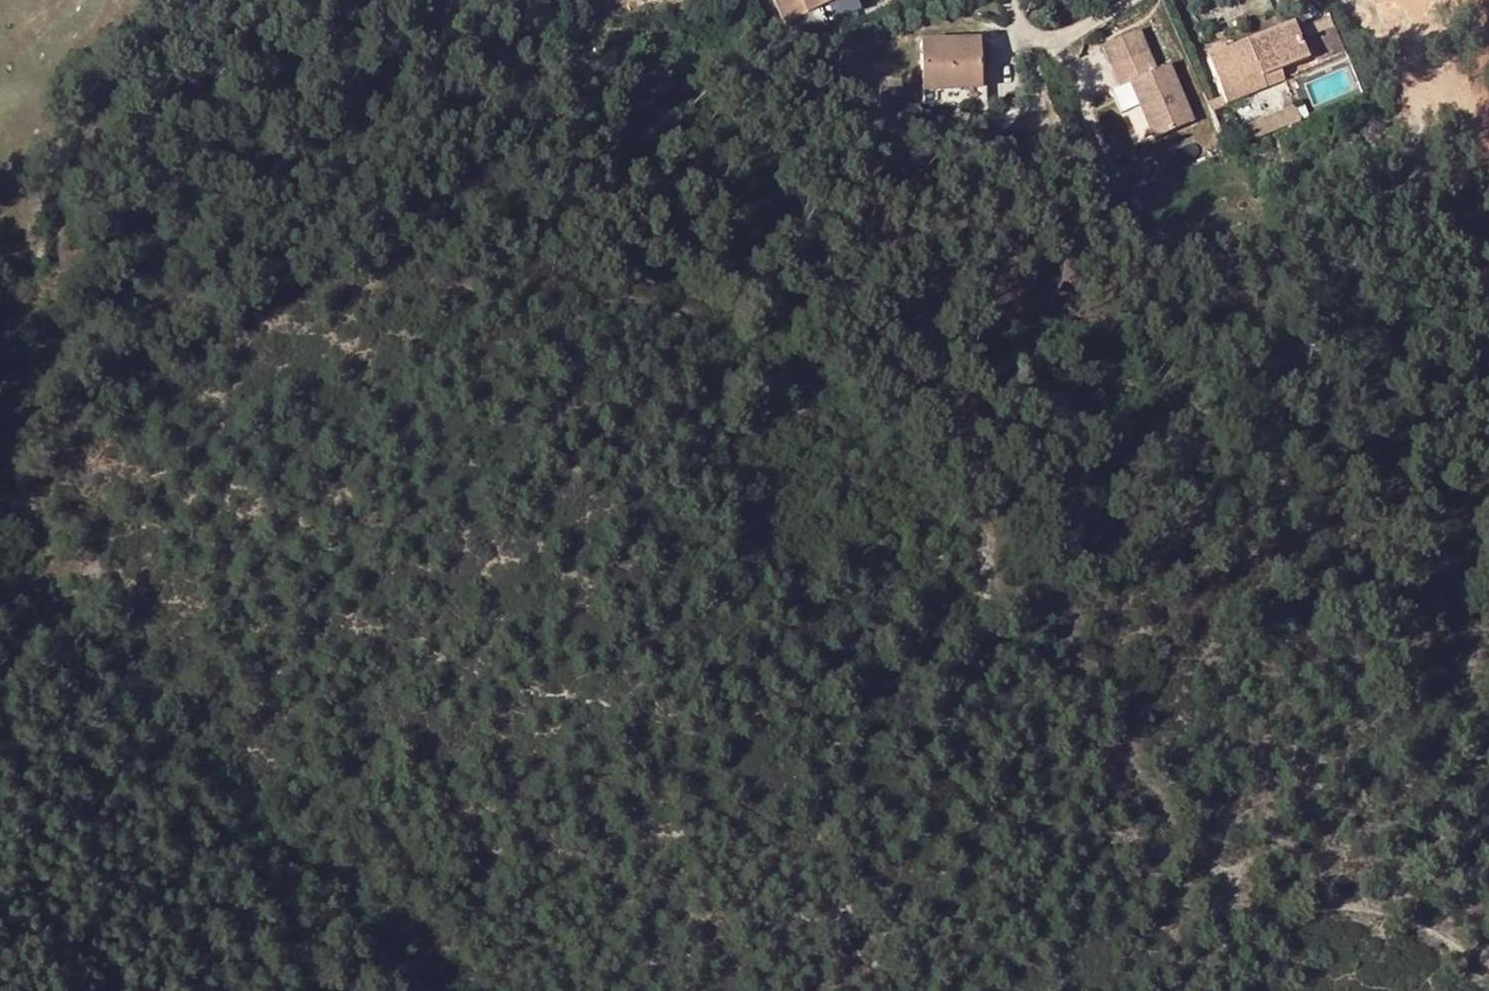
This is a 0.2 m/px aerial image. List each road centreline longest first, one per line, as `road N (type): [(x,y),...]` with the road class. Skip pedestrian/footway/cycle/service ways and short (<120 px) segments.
road 1 (residential): [(1012,0),(1023,20),(1056,34),(1126,0)]

